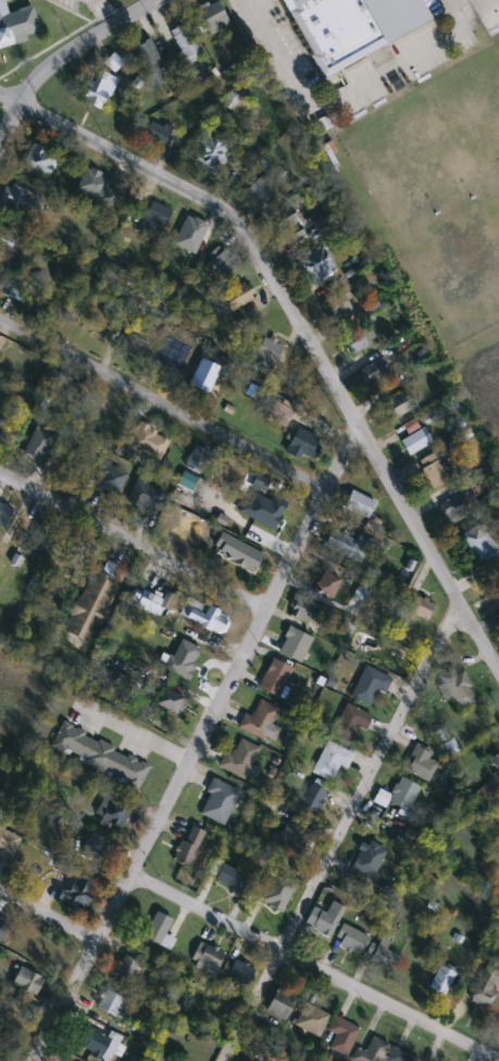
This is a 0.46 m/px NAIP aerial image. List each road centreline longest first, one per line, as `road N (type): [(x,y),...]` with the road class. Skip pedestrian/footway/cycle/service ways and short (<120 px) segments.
road 1 (tertiary): [(0,94),(234,220),(498,669)]
road 2 (residential): [(34,1060),(359,426)]
road 3 (residential): [(461,603),(224,1060)]
road 4 (residential): [(498,1060),(129,874)]
road 5 (residential): [(328,488),(0,321)]
road 6 (residential): [(0,473),(270,610)]
road 7 (tertiary): [(0,134),(49,63),(161,0)]

